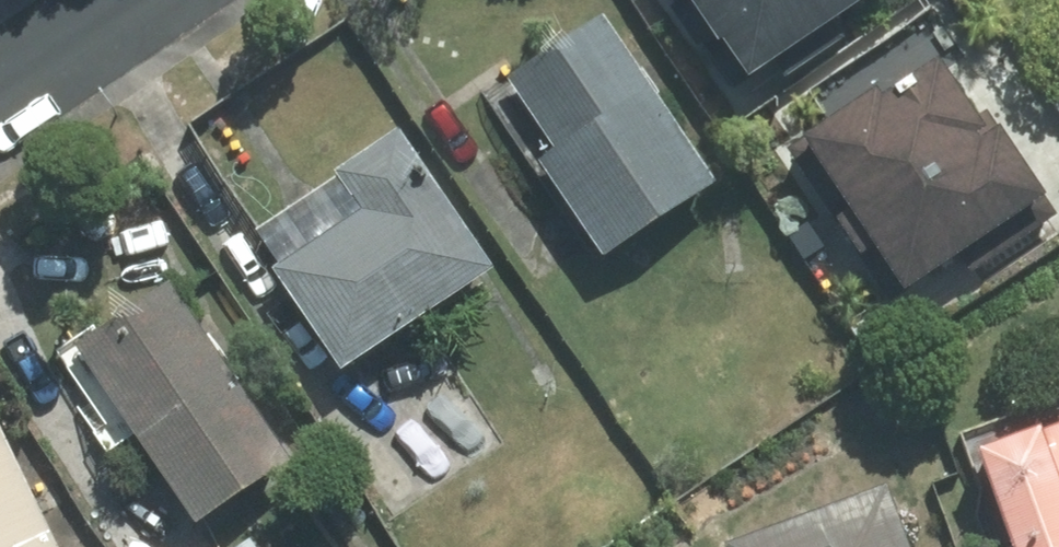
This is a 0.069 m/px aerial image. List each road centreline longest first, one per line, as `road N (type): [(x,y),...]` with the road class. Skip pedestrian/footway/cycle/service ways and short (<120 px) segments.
road 1 (residential): [(136,0),(0,91)]

